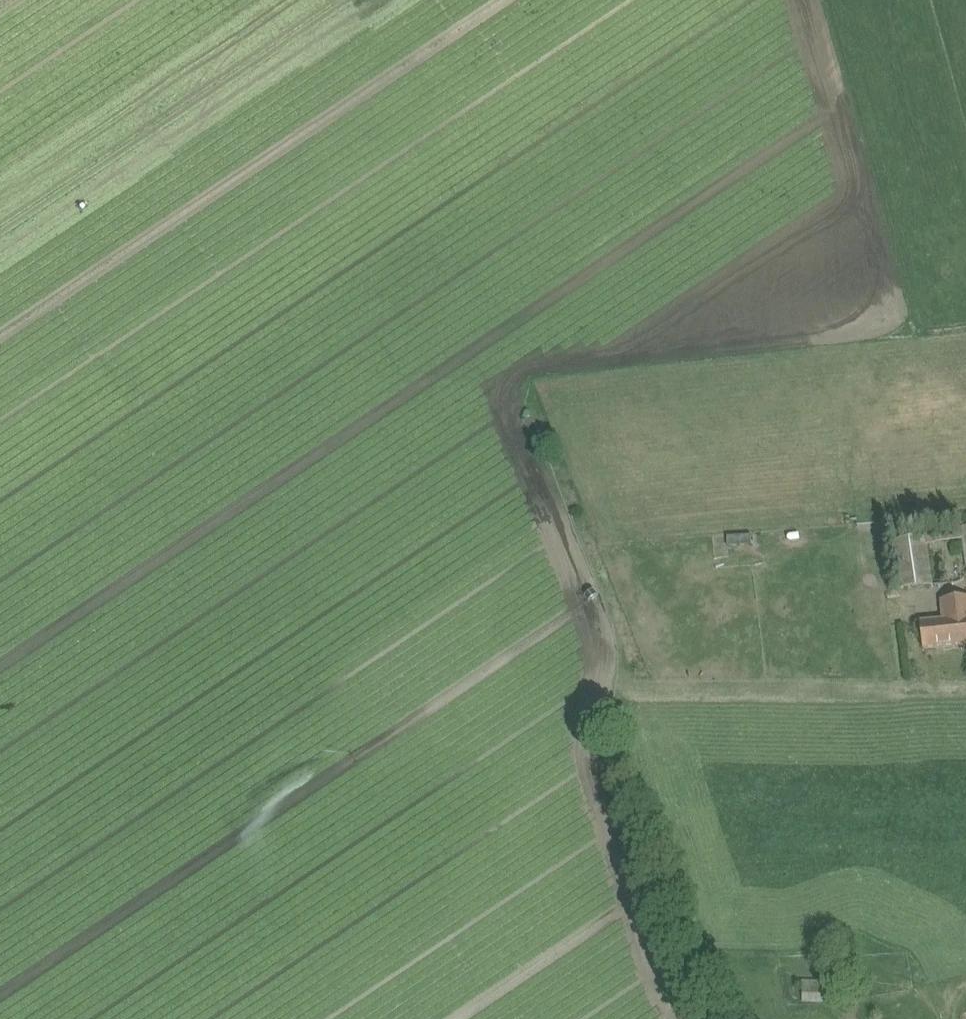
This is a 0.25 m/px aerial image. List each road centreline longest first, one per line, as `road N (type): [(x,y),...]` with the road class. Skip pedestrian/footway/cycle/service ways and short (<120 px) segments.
road 1 (track): [(633,695),(965,689)]

